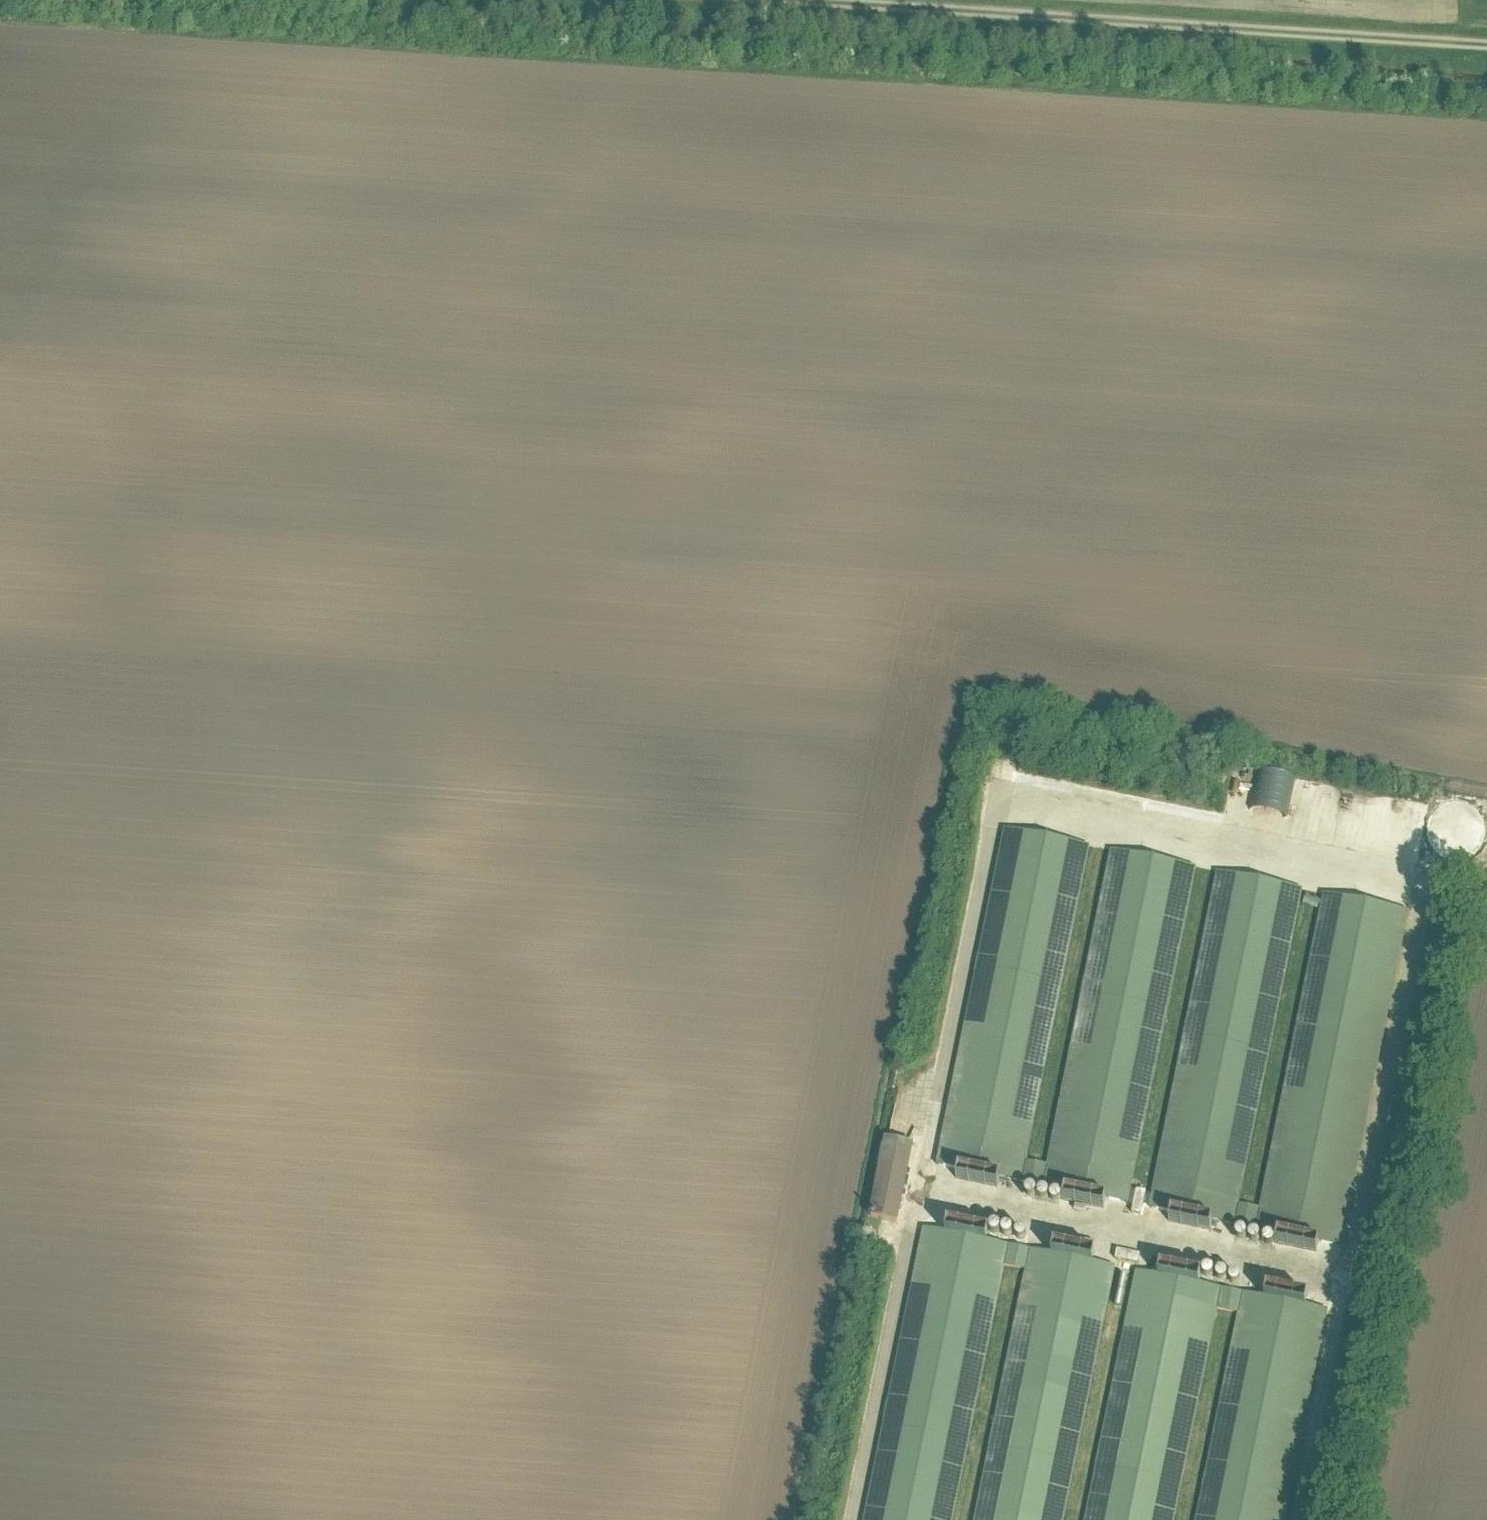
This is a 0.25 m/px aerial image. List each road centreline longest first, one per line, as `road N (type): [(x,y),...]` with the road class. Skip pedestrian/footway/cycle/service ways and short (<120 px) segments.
road 1 (track): [(708,0),(1486,47)]

